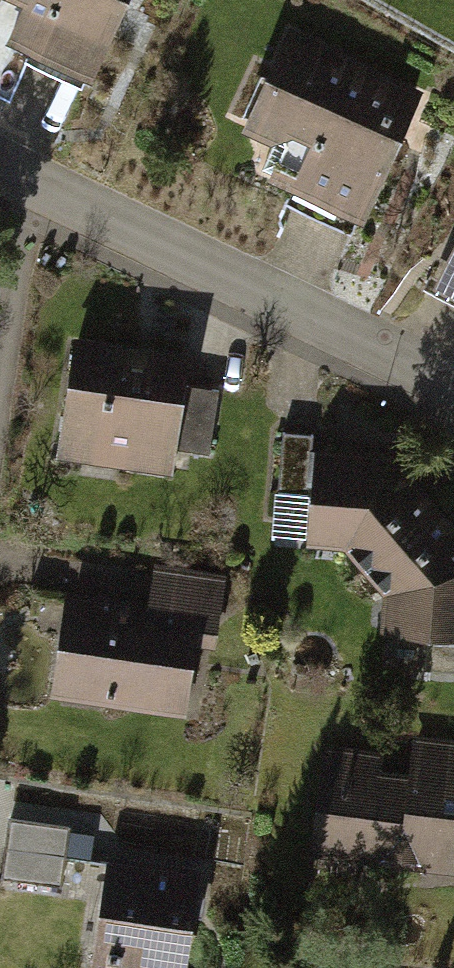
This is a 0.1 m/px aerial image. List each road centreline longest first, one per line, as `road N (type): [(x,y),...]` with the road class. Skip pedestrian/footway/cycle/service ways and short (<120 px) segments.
road 1 (residential): [(0,191),(453,393)]

